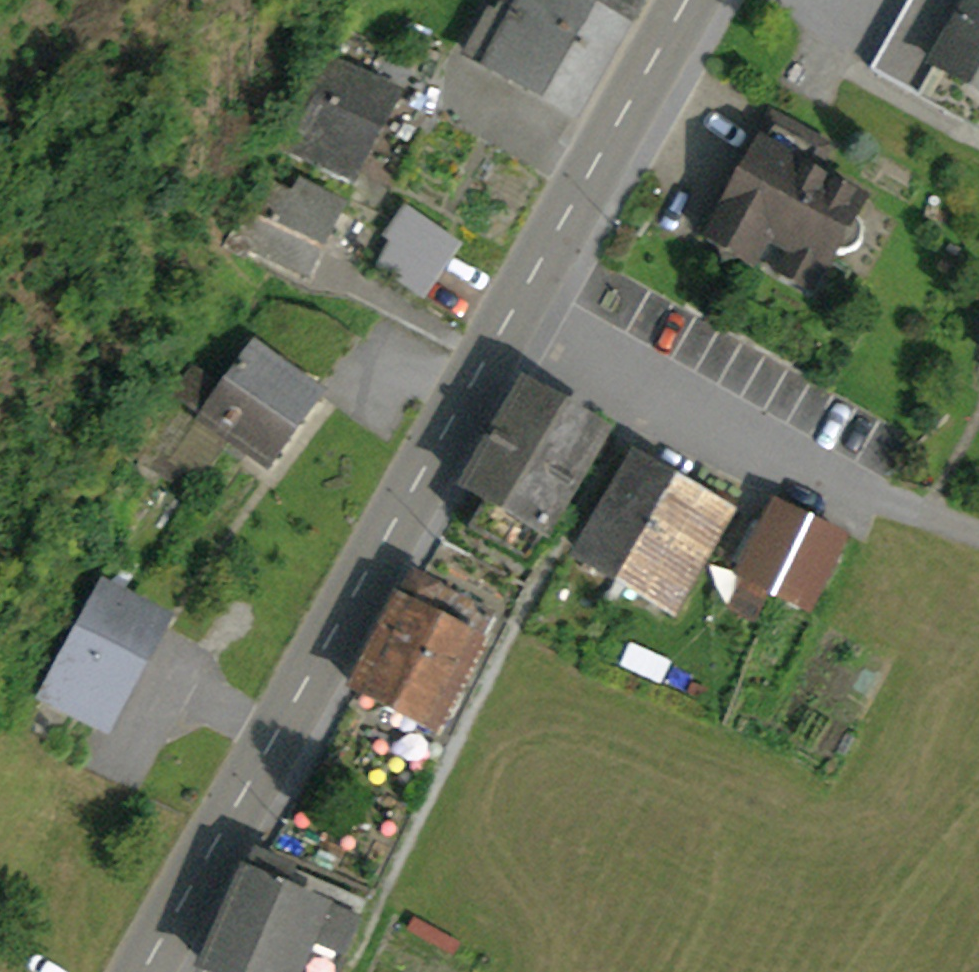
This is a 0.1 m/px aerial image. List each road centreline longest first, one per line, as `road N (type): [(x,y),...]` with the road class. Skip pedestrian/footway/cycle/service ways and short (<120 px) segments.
road 1 (primary): [(520,301),(140,971)]
road 2 (residential): [(520,301),(879,501),(978,535)]
road 3 (primary): [(688,0),(520,301)]

